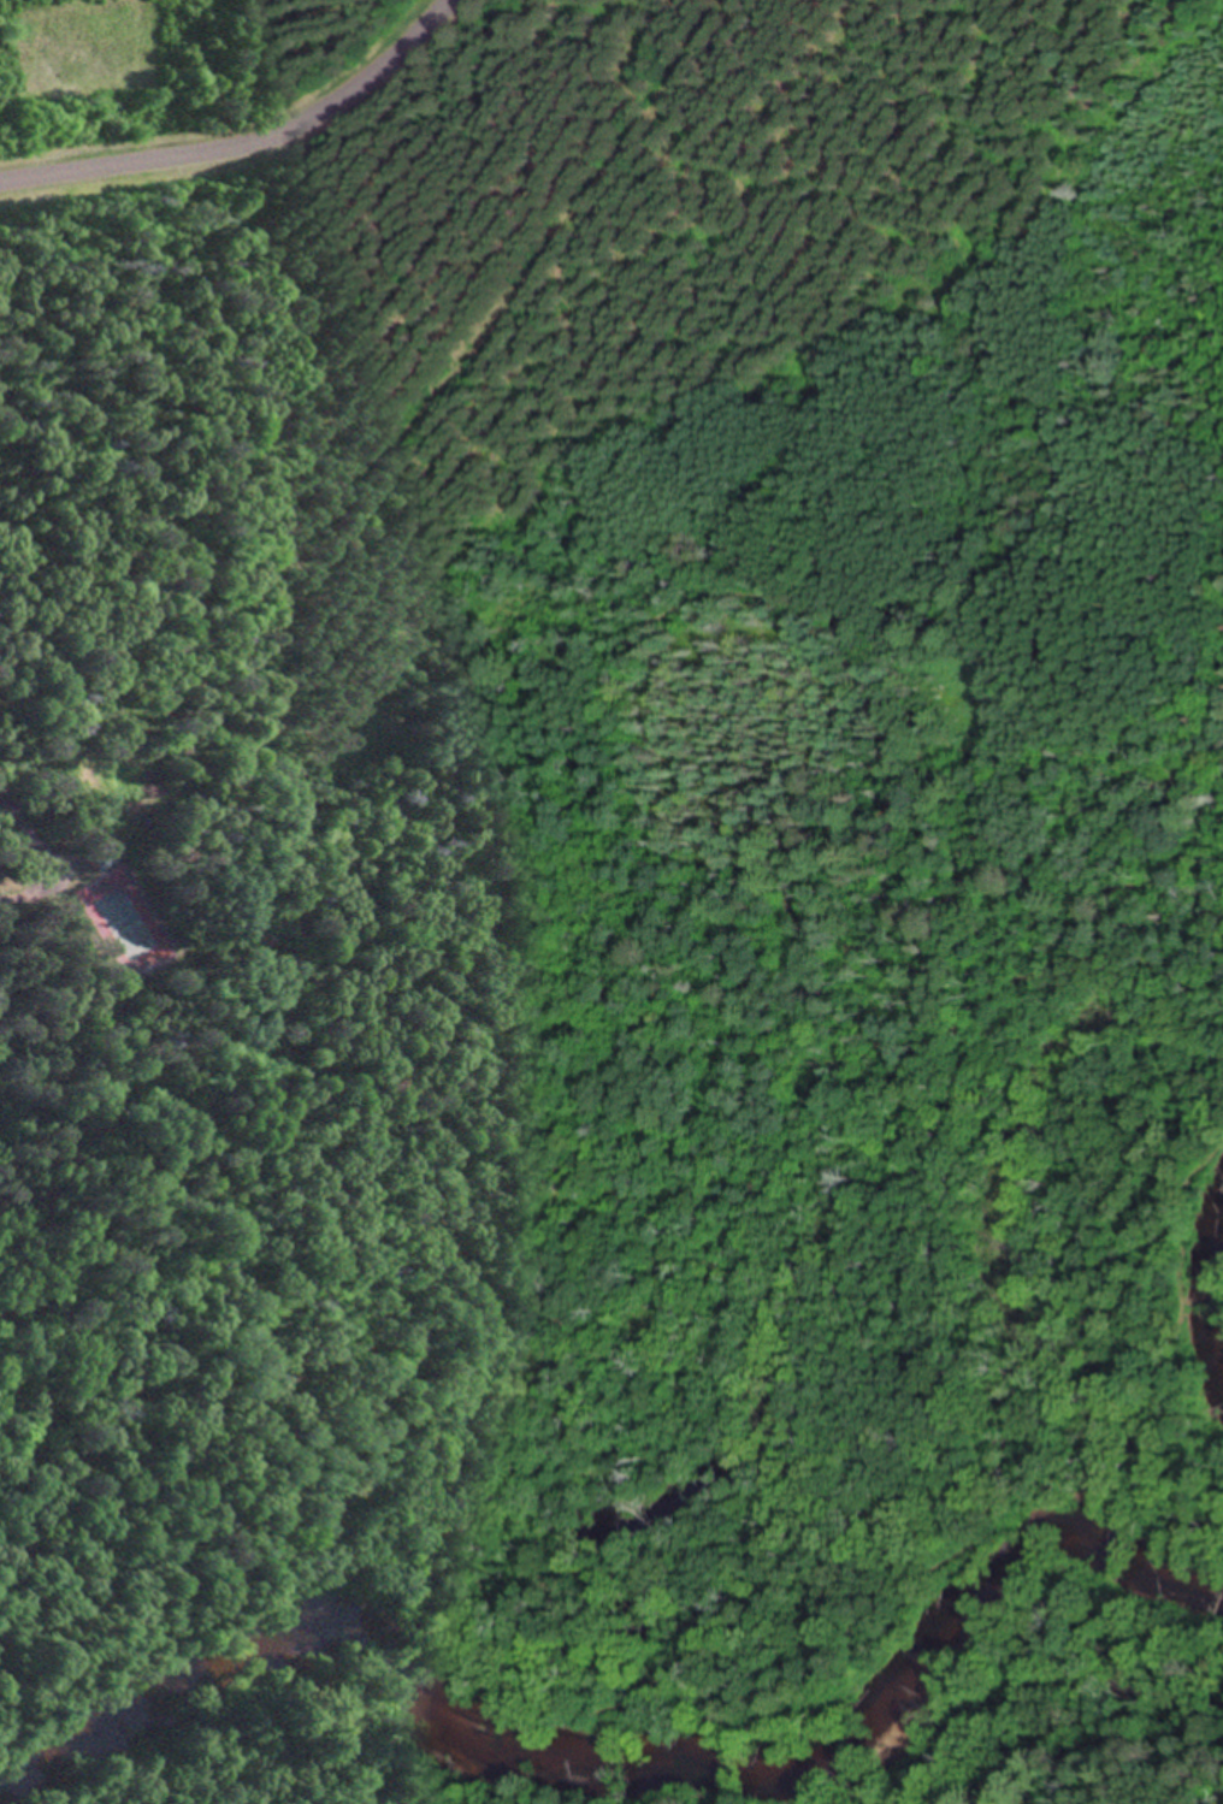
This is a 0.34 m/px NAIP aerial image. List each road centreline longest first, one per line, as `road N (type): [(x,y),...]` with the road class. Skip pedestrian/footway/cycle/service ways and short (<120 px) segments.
road 1 (residential): [(457,0),(372,87),(279,140),(189,162),(0,188)]

